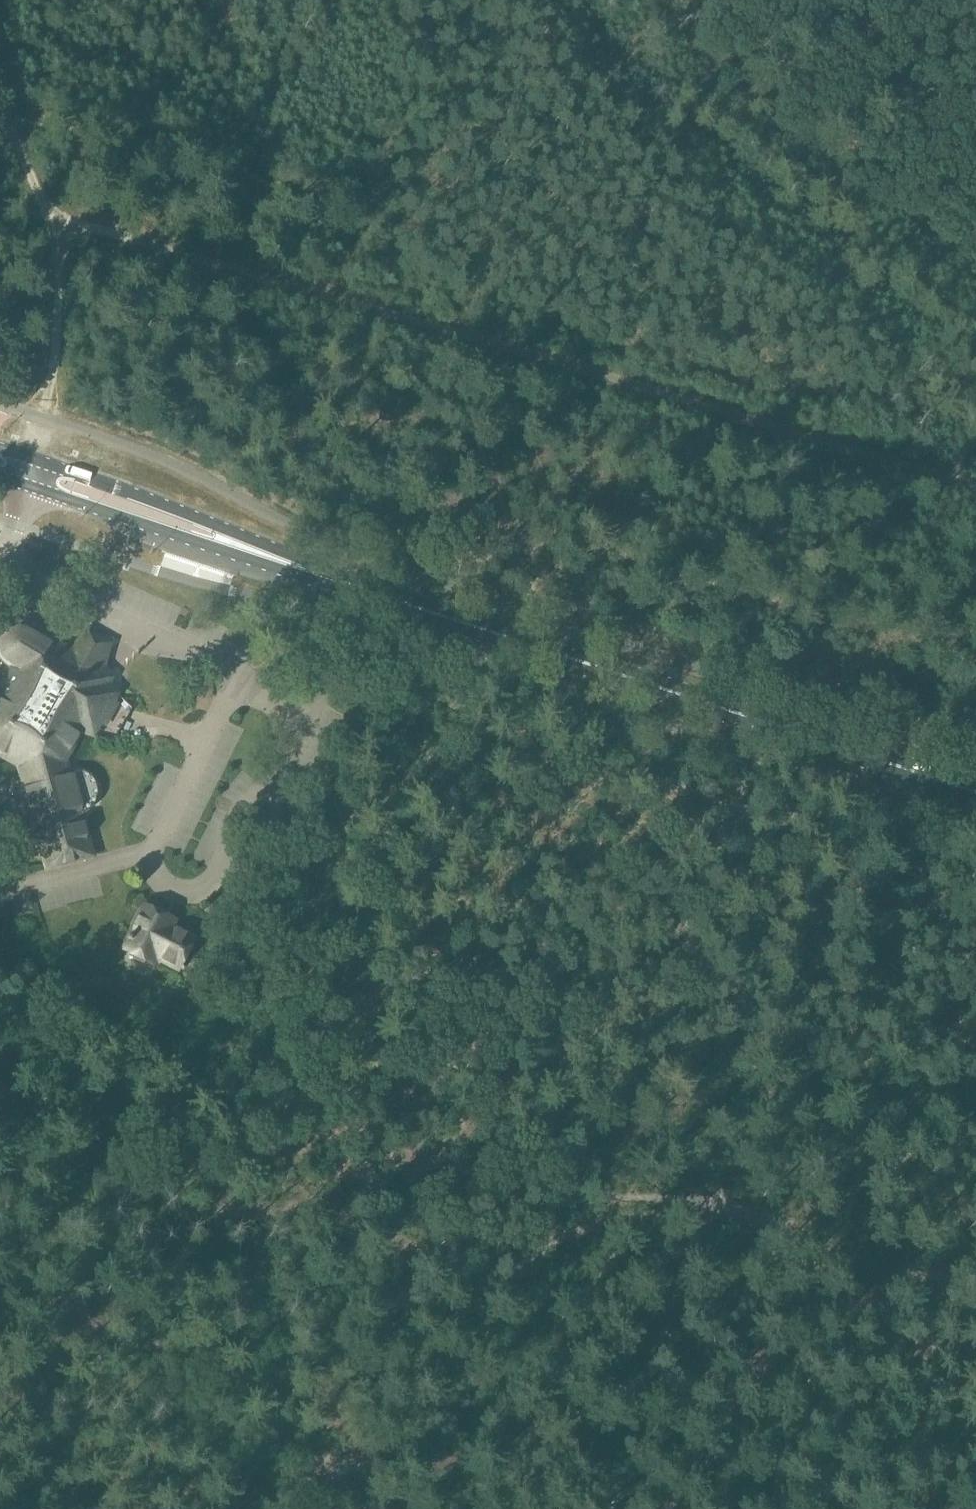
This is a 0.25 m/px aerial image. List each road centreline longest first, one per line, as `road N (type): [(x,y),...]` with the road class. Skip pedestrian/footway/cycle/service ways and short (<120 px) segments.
road 1 (primary): [(975,799),(428,621),(0,464)]
road 2 (track): [(277,1419),(377,1422),(570,1409),(652,1331),(703,1229),(747,1053),(881,792)]
road 3 (track): [(235,268),(975,484)]
road 4 (track): [(35,476),(59,319),(44,213)]
road 5 (track): [(235,268),(44,213)]
road 6 (track): [(44,213),(29,154),(0,91)]

